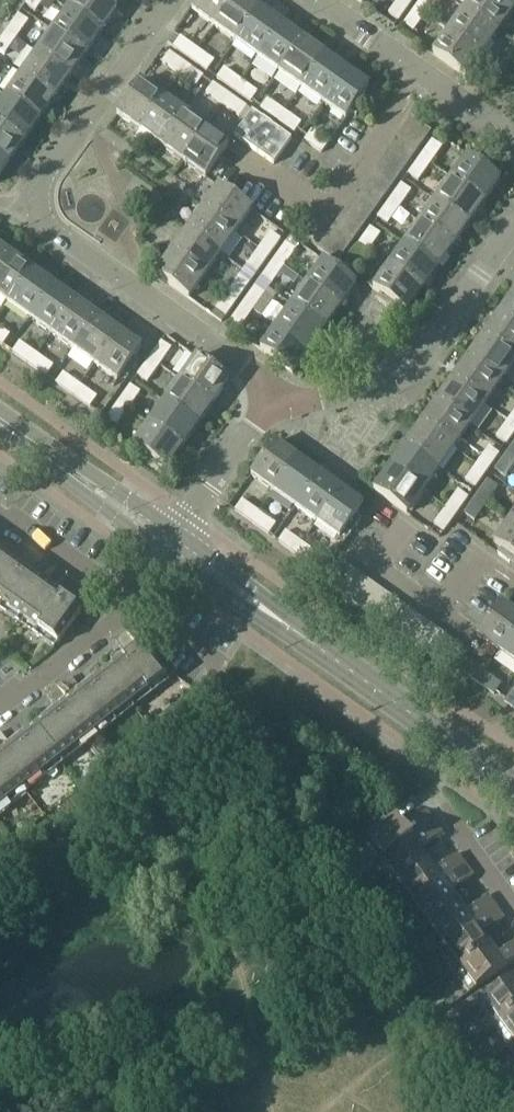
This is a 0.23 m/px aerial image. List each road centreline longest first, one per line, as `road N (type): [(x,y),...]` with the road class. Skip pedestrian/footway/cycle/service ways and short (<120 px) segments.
road 1 (residential): [(172,0),(44,180),(39,206),(46,224),(277,387)]
road 2 (residential): [(277,387),(315,397),(407,376),(513,230)]
road 3 (residential): [(513,140),(317,0)]
road 4 (tertiary): [(329,654),(513,785)]
road 5 (residential): [(163,551),(123,610),(0,703)]
road 6 (tertiary): [(163,551),(300,648),(329,654)]
road 7 (tertiary): [(329,654),(313,631),(177,532)]
road 8 (tertiary): [(177,532),(37,436),(20,434)]
road 9 (tertiary): [(20,434),(28,451),(163,551)]
road 10 (residential): [(177,532),(277,387)]
road 11 (residential): [(513,907),(445,802)]

